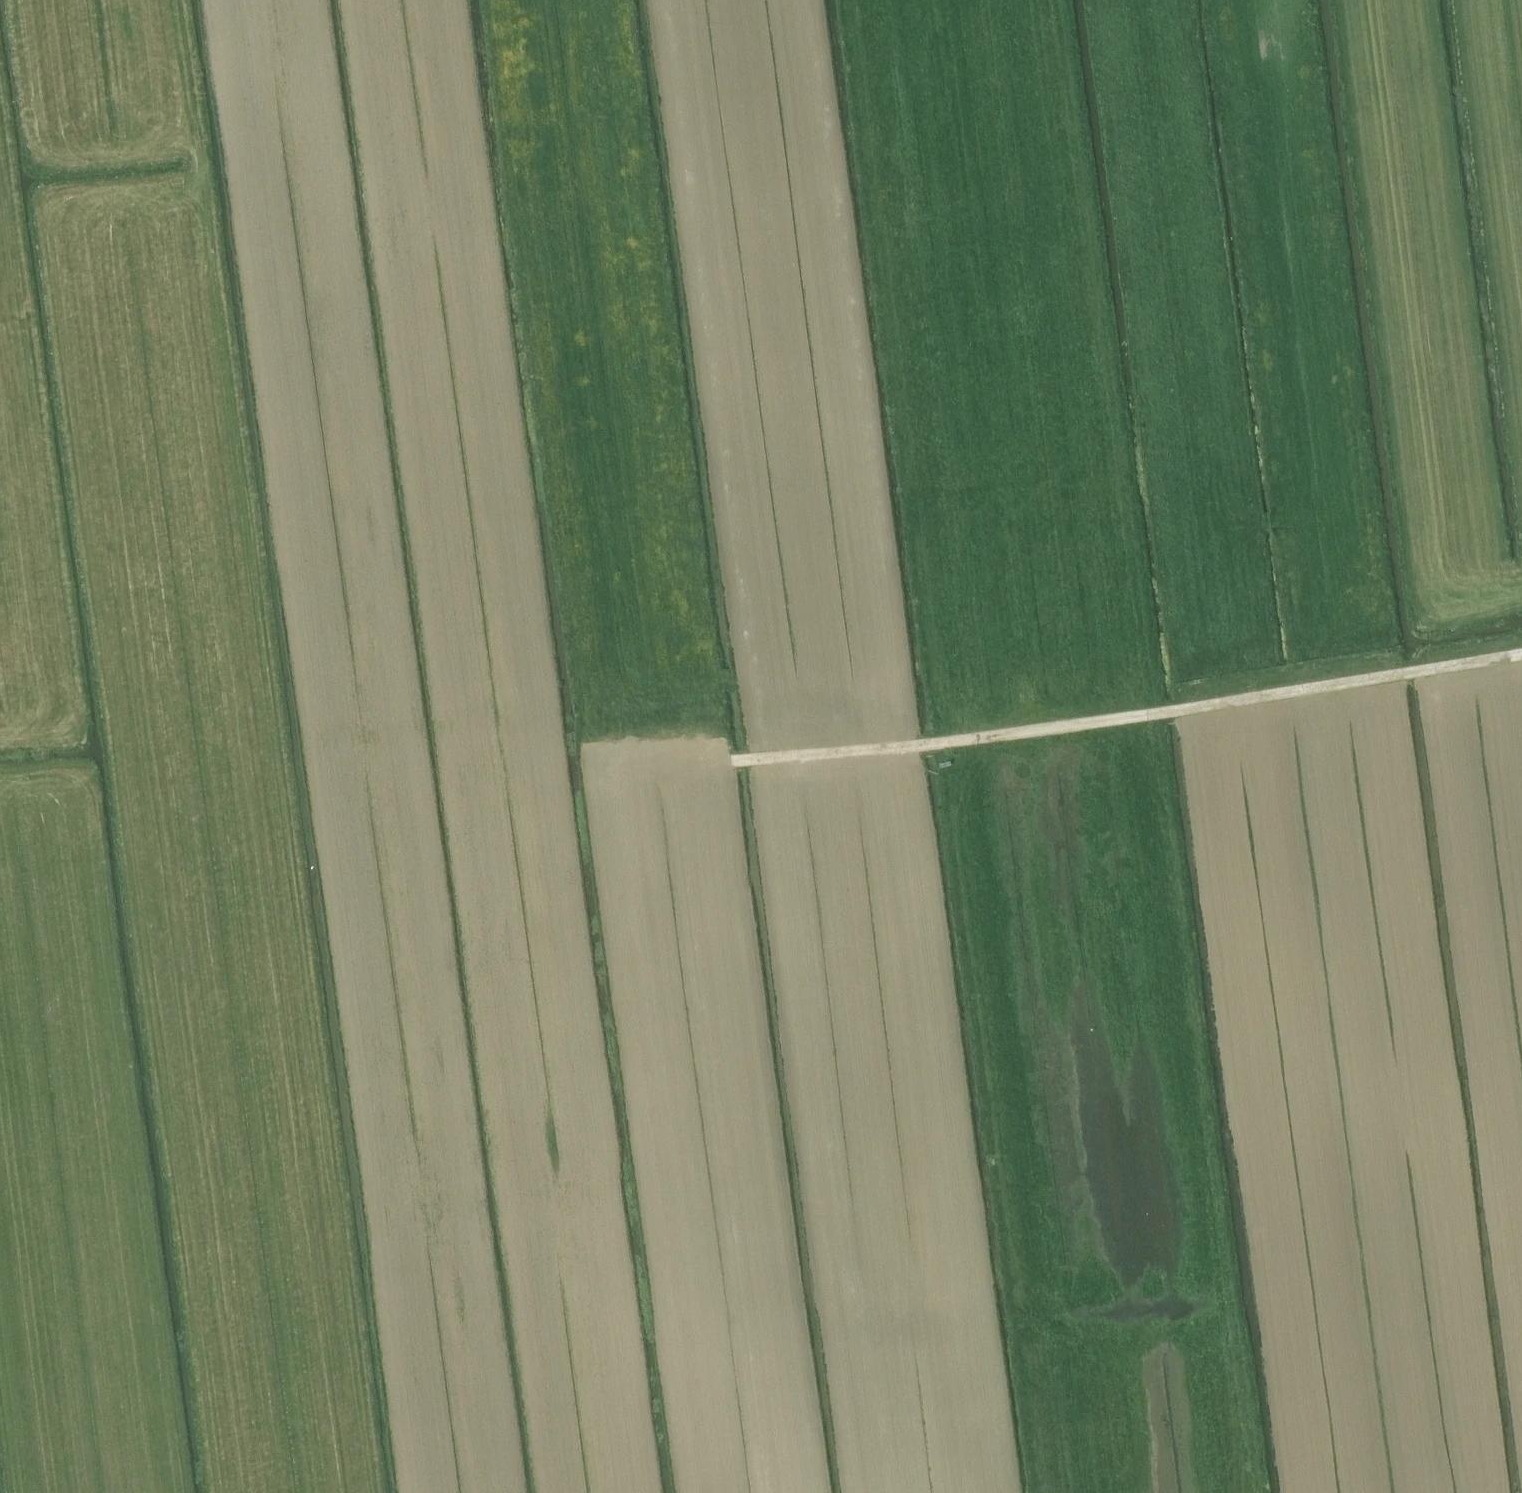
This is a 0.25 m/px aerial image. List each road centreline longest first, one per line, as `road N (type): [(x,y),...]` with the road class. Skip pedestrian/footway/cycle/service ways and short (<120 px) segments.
road 1 (track): [(731,759),(915,746),(1521,654)]

